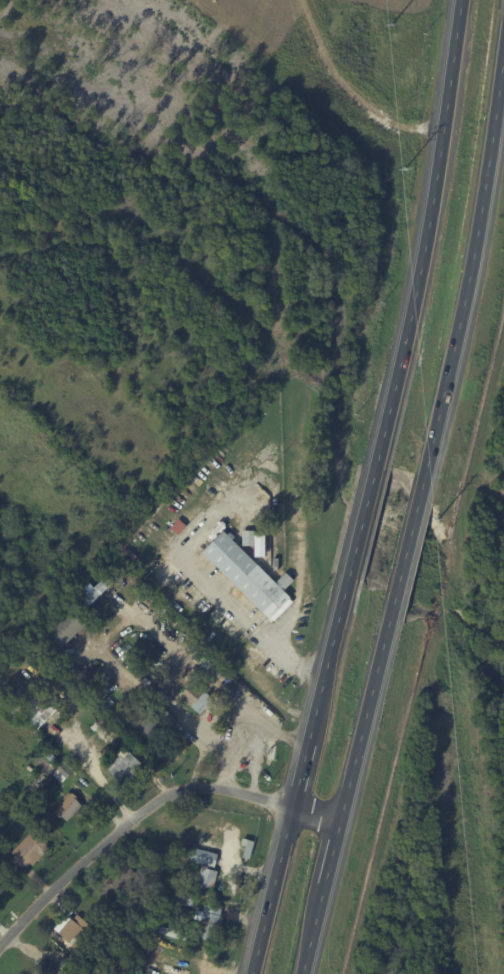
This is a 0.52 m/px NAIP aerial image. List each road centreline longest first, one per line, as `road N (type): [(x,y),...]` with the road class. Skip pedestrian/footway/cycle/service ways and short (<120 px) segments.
road 1 (trunk): [(462,0),(422,265),(377,464)]
road 2 (trunk): [(426,474),(475,247),(503,52)]
road 3 (residential): [(338,819),(188,788),(105,841),(0,945)]
road 4 (trunk): [(300,973),(396,591)]
road 5 (trunk): [(350,576),(293,809)]
road 6 (trunk): [(293,809),(253,973)]
road 7 (trunk): [(396,591),(426,474)]

